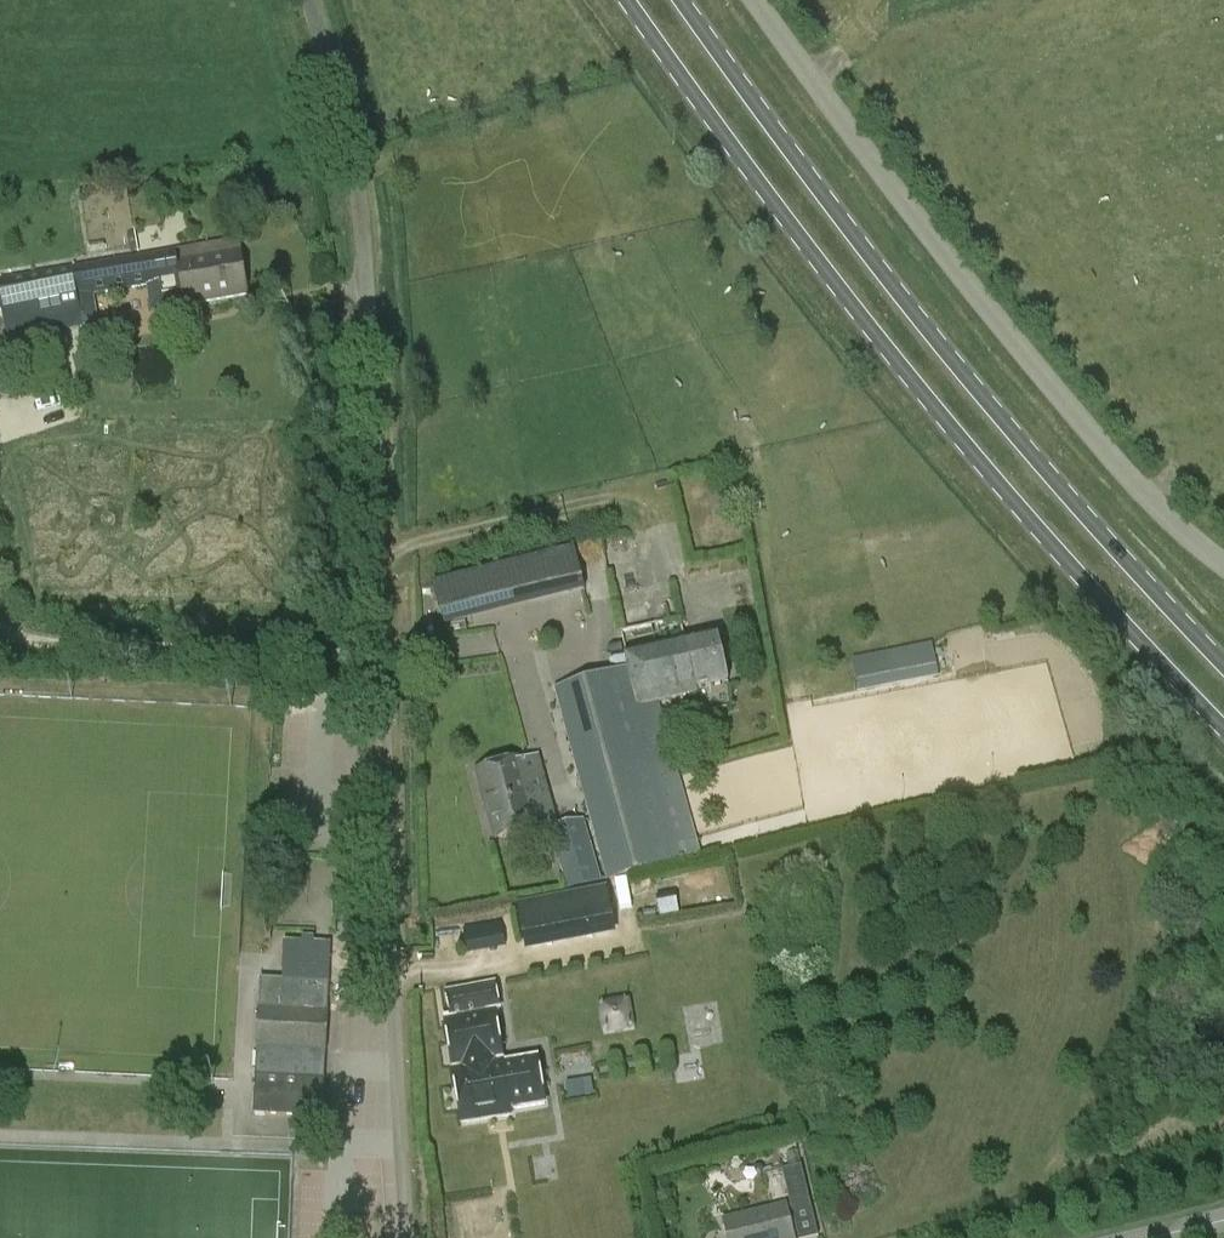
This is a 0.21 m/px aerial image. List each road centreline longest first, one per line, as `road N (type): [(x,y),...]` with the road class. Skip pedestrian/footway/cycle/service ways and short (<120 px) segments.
road 1 (unclassified): [(407,1237),(368,332),(348,149),(309,0)]
road 2 (primary): [(628,0),(980,465),(1223,728)]
road 3 (primary): [(1223,667),(894,286),(680,0)]
road 4 (unclassified): [(1223,567),(1129,480),(752,0)]
road 5 (track): [(0,640),(377,657)]
road 6 (track): [(660,527),(647,507),(608,497),(374,548)]

